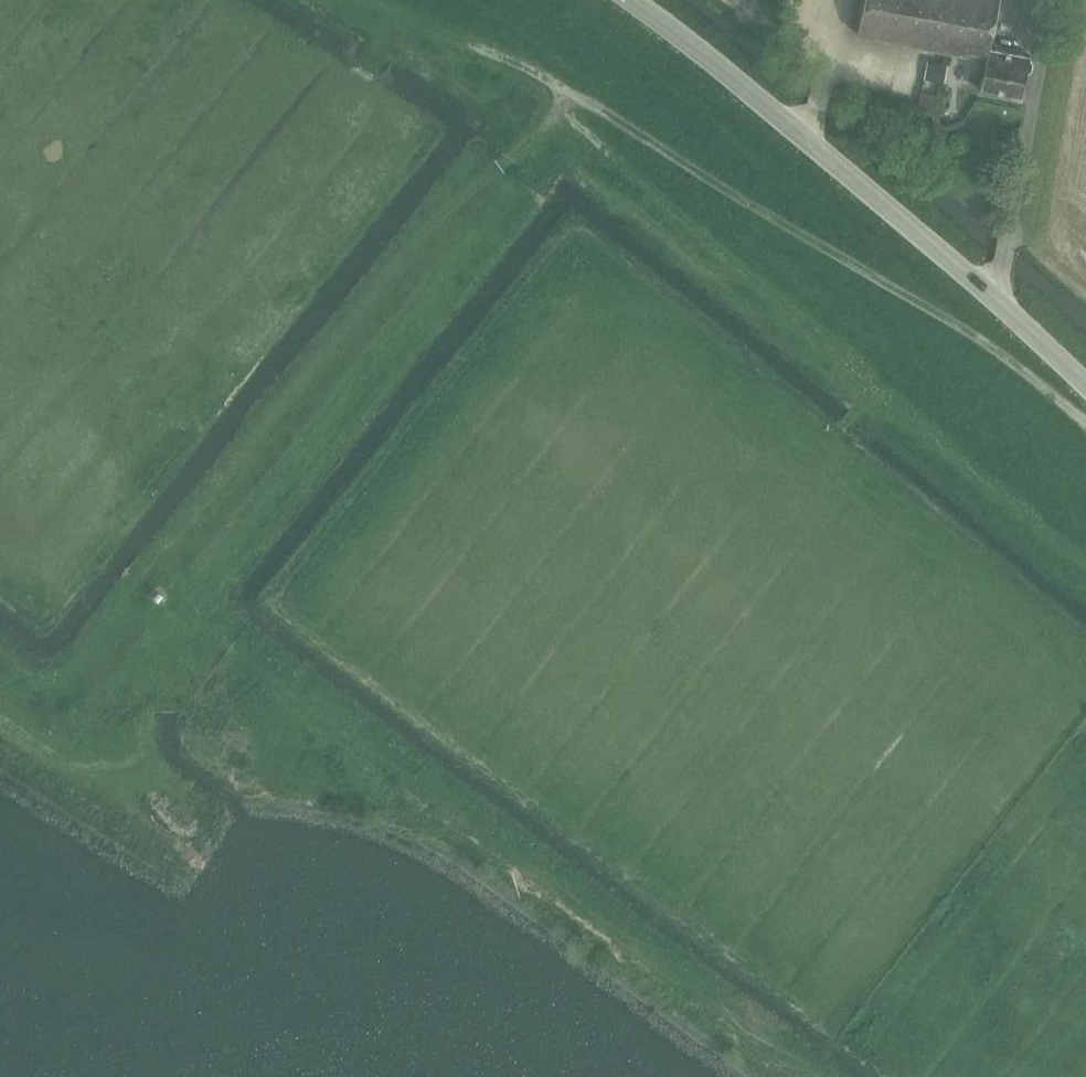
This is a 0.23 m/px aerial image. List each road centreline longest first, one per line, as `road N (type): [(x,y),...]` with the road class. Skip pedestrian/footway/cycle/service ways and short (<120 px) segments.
road 1 (track): [(1085,428),(604,112),(563,111),(479,185),(49,692),(0,656)]
road 2 (track): [(1009,508),(563,111)]
road 3 (unclassified): [(1085,386),(633,0)]

